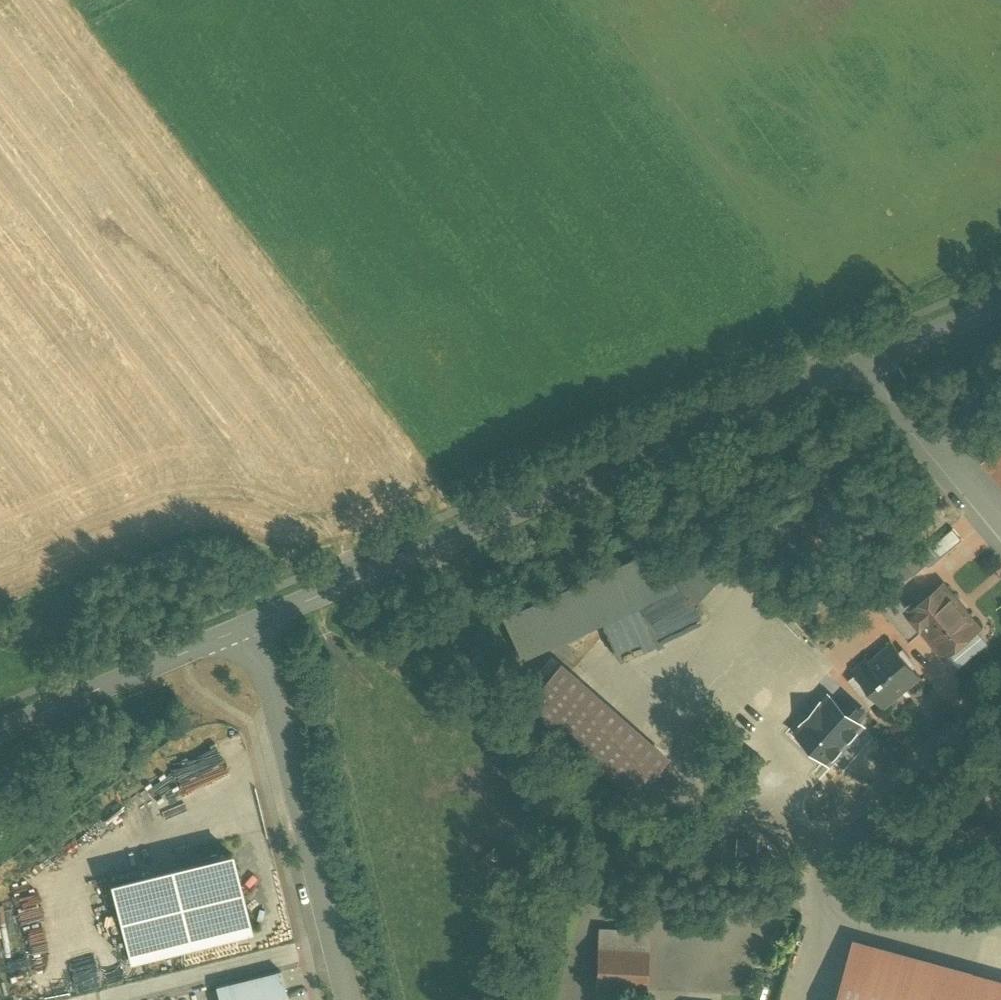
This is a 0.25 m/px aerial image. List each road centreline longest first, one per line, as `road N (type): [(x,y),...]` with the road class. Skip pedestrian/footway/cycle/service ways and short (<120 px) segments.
road 1 (tertiary): [(253,626),(1000,304)]
road 2 (residential): [(347,999),(253,626)]
road 3 (tertiary): [(0,733),(253,626)]

